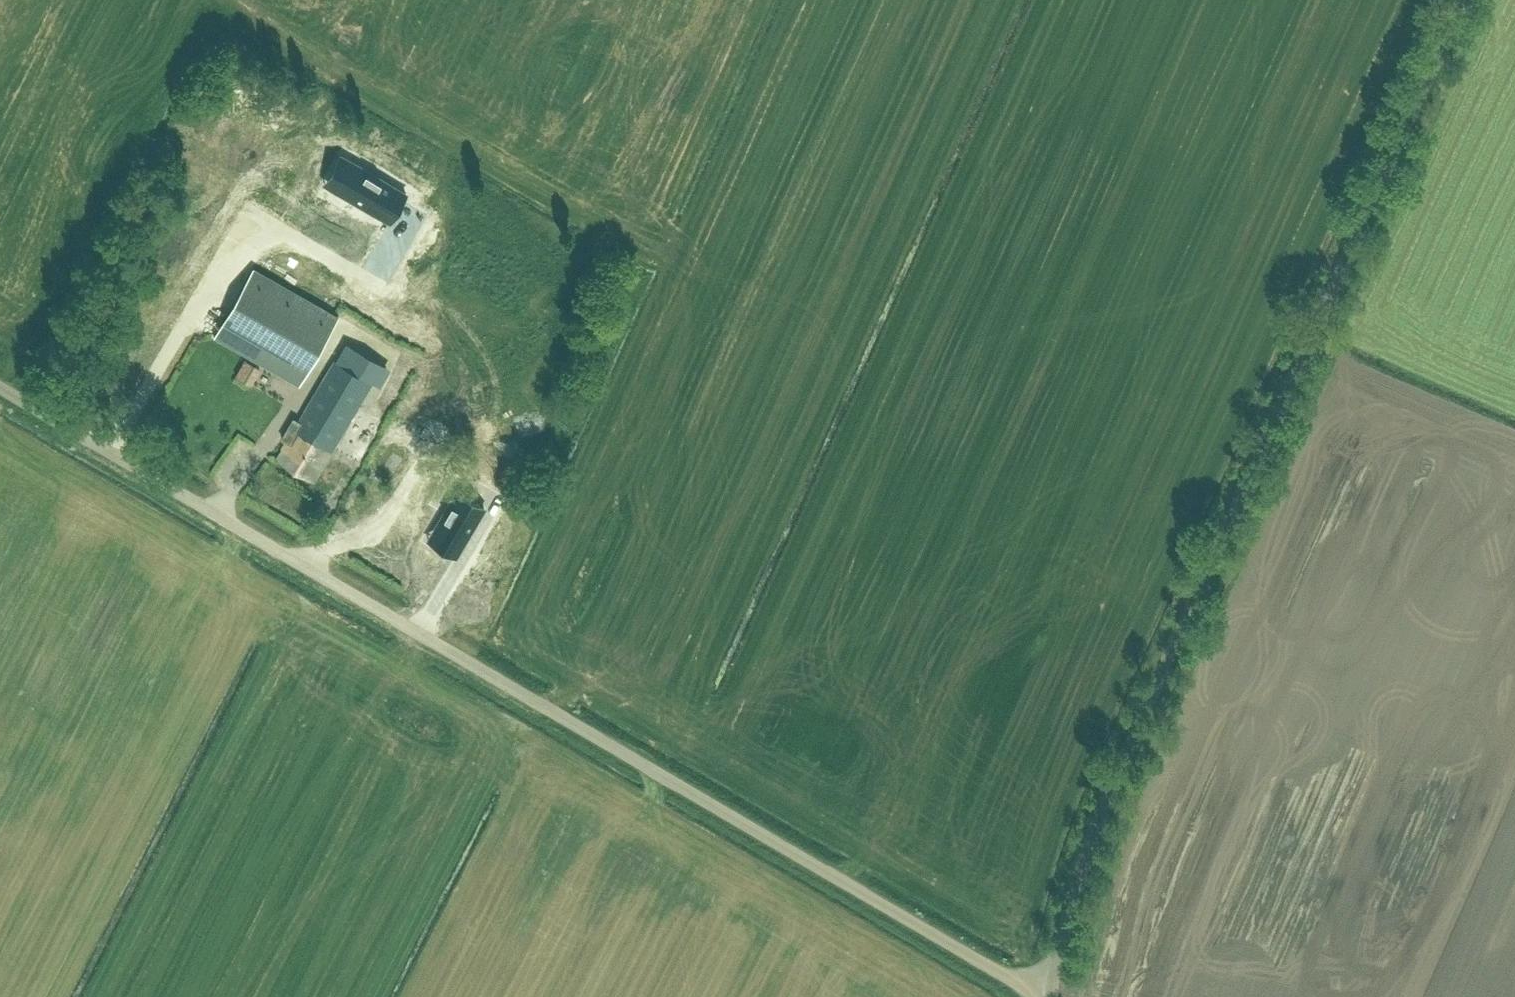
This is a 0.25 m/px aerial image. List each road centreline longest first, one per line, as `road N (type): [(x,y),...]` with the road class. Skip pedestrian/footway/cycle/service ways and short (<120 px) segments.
road 1 (unclassified): [(1047,996),(0,385)]
road 2 (unclassified): [(1047,996),(1081,854),(1459,0)]

